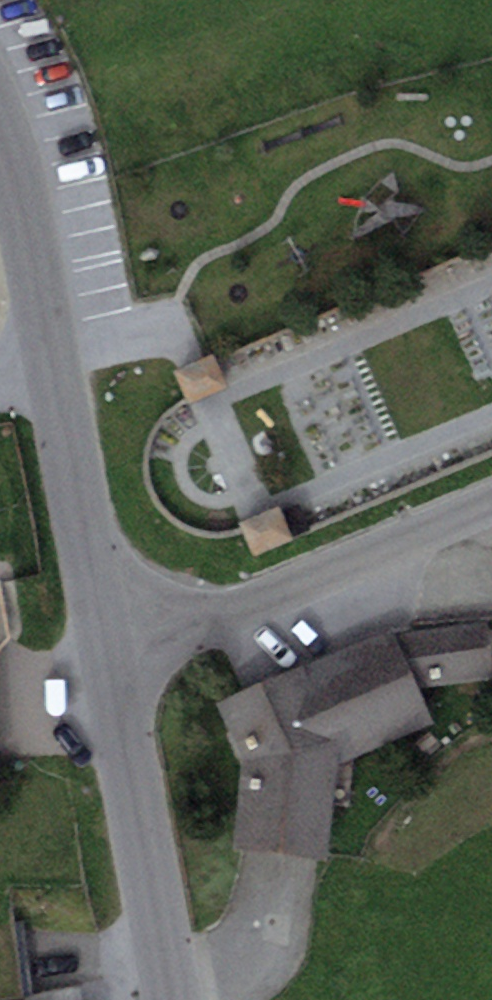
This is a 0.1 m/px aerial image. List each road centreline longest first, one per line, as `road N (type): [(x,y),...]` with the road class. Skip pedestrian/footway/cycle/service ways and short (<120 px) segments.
road 1 (residential): [(111,653),(491,501)]
road 2 (residential): [(111,653),(175,999)]
road 3 (residential): [(50,353),(111,653)]
road 4 (residential): [(0,121),(50,353)]

